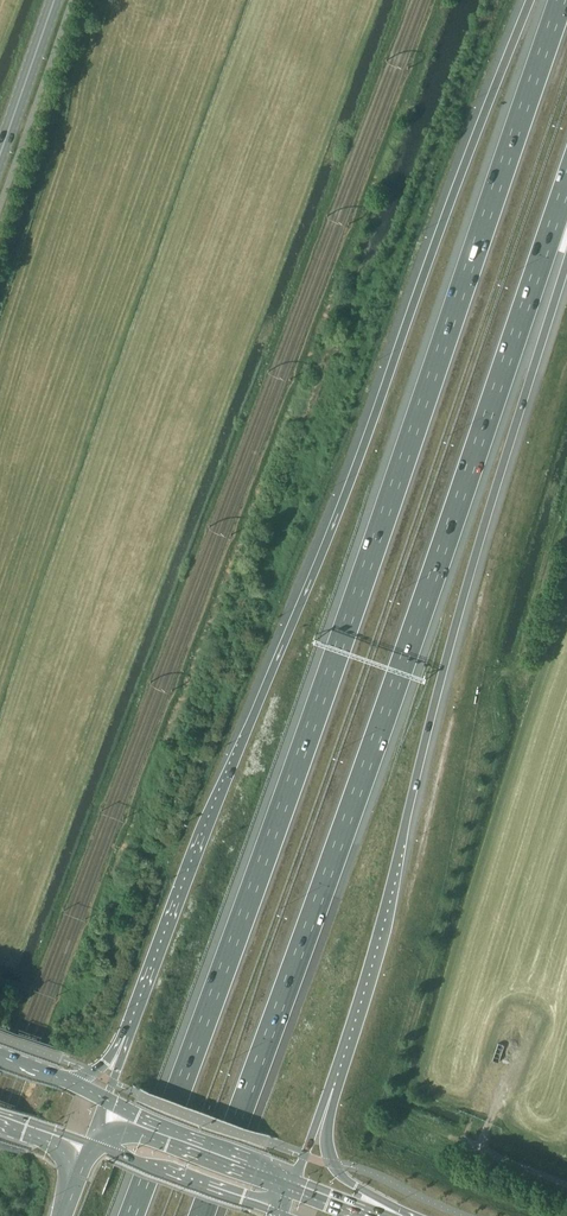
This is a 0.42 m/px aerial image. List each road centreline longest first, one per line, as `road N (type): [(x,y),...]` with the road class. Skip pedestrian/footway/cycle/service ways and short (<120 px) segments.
road 1 (motorway): [(563,0),(305,747),(132,1215)]
road 2 (motorway): [(531,0),(130,1037)]
road 3 (motorway): [(202,1215),(566,187)]
road 4 (motorway): [(327,1094),(566,263)]
road 5 (track): [(566,1186),(412,1119),(394,1098),(408,1027),(494,758),(487,691),(494,678),(517,671),(536,643),(566,555)]
road 6 (primary): [(295,1178),(104,1103)]
road 7 (primary): [(89,1142),(281,1213)]
road 8 (secondary): [(0,156),(56,0)]
road 9 (motorway): [(397,1215),(333,1163),(327,1094)]

